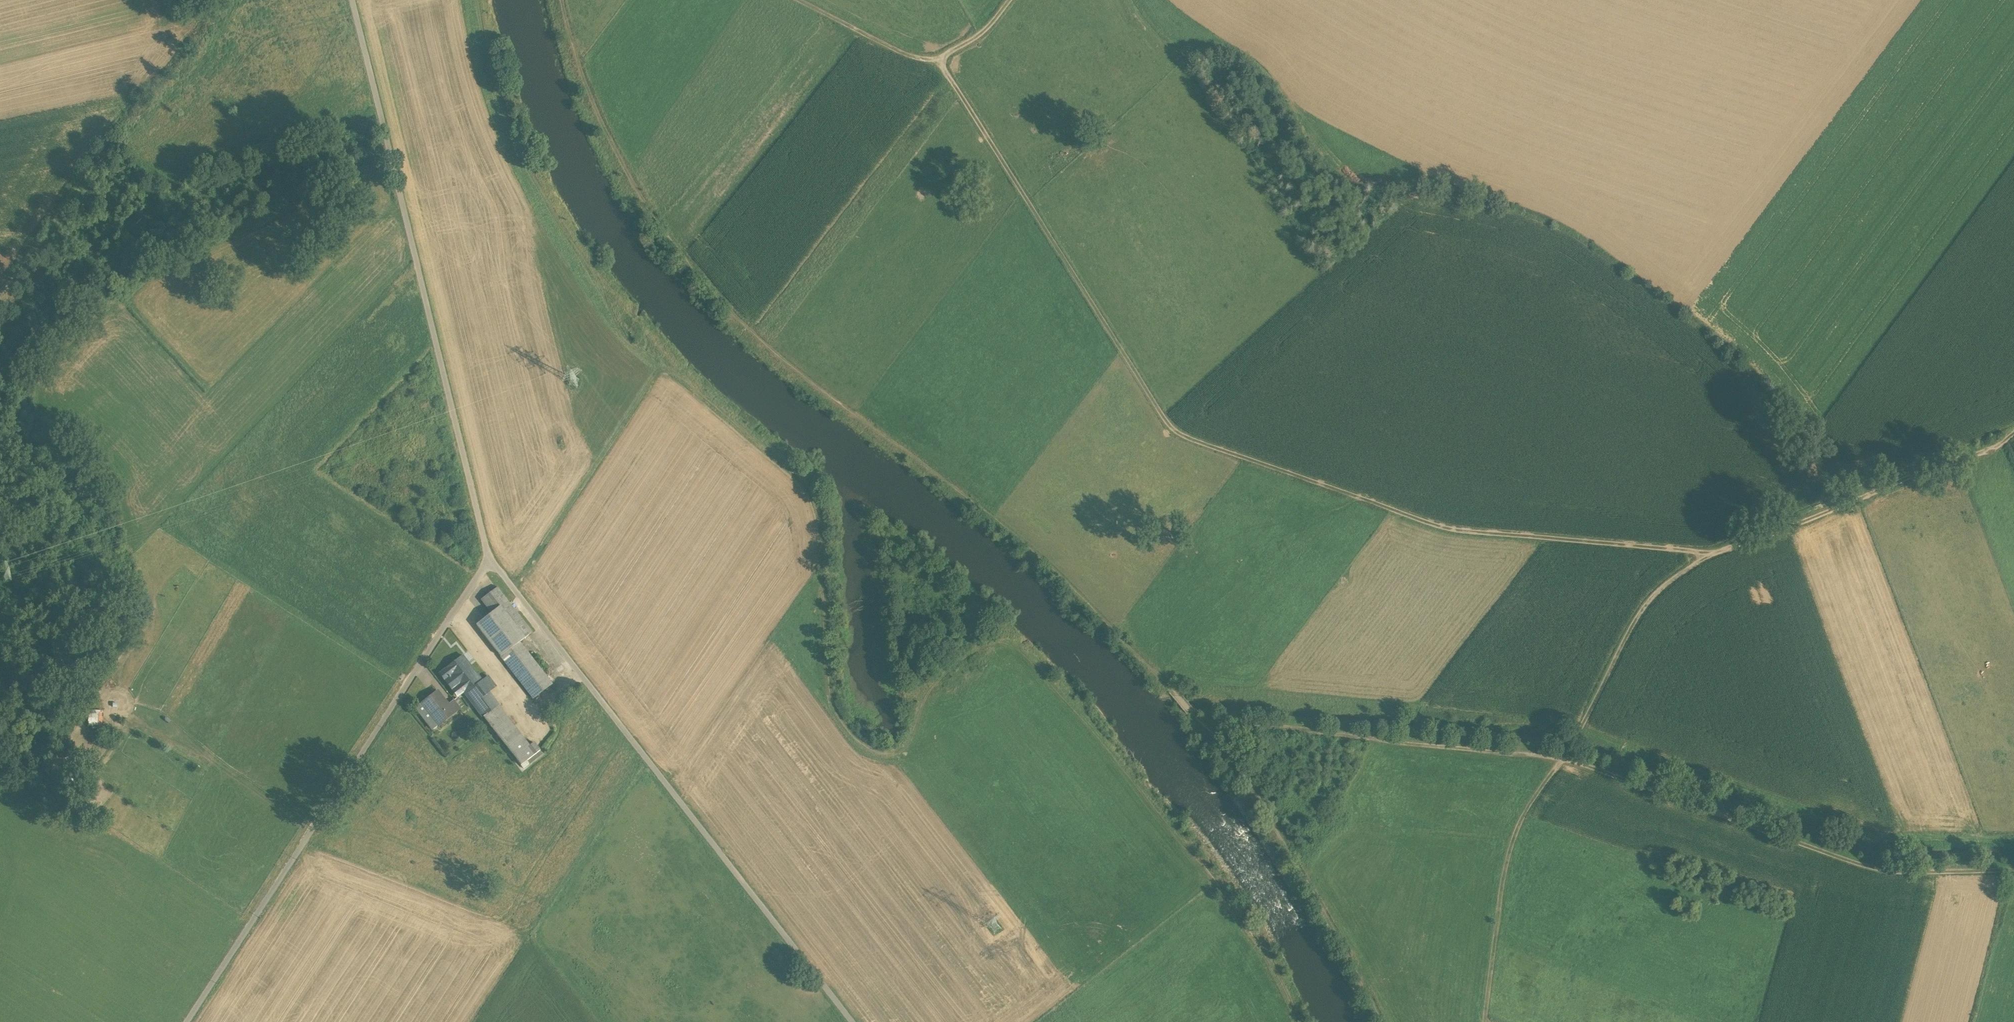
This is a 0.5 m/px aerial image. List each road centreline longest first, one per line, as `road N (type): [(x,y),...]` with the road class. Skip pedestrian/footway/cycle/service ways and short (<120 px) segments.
road 1 (track): [(358,0),(492,562),(854,1021)]
road 2 (track): [(1009,0),(979,35),(939,59),(1185,439),(1441,531),(1715,562)]
road 3 (track): [(2013,876),(1882,877),(1572,764),(1208,726)]
road 4 (track): [(186,1021),(492,562)]
road 5 (track): [(1430,194),(1499,209),(1580,240),(1697,326),(1789,411),(1815,449),(1840,516)]
road 6 (track): [(1588,732),(1646,620),(1675,588),(1719,560),(2013,444)]
road 7 (track): [(2013,841),(1902,844),(1588,732),(1572,764)]
road 8 (track): [(526,602),(537,572),(673,370)]
road 9 (track): [(1492,1021),(1517,850),(1572,764)]
road 10 (track): [(800,0),(908,55),(939,59)]

